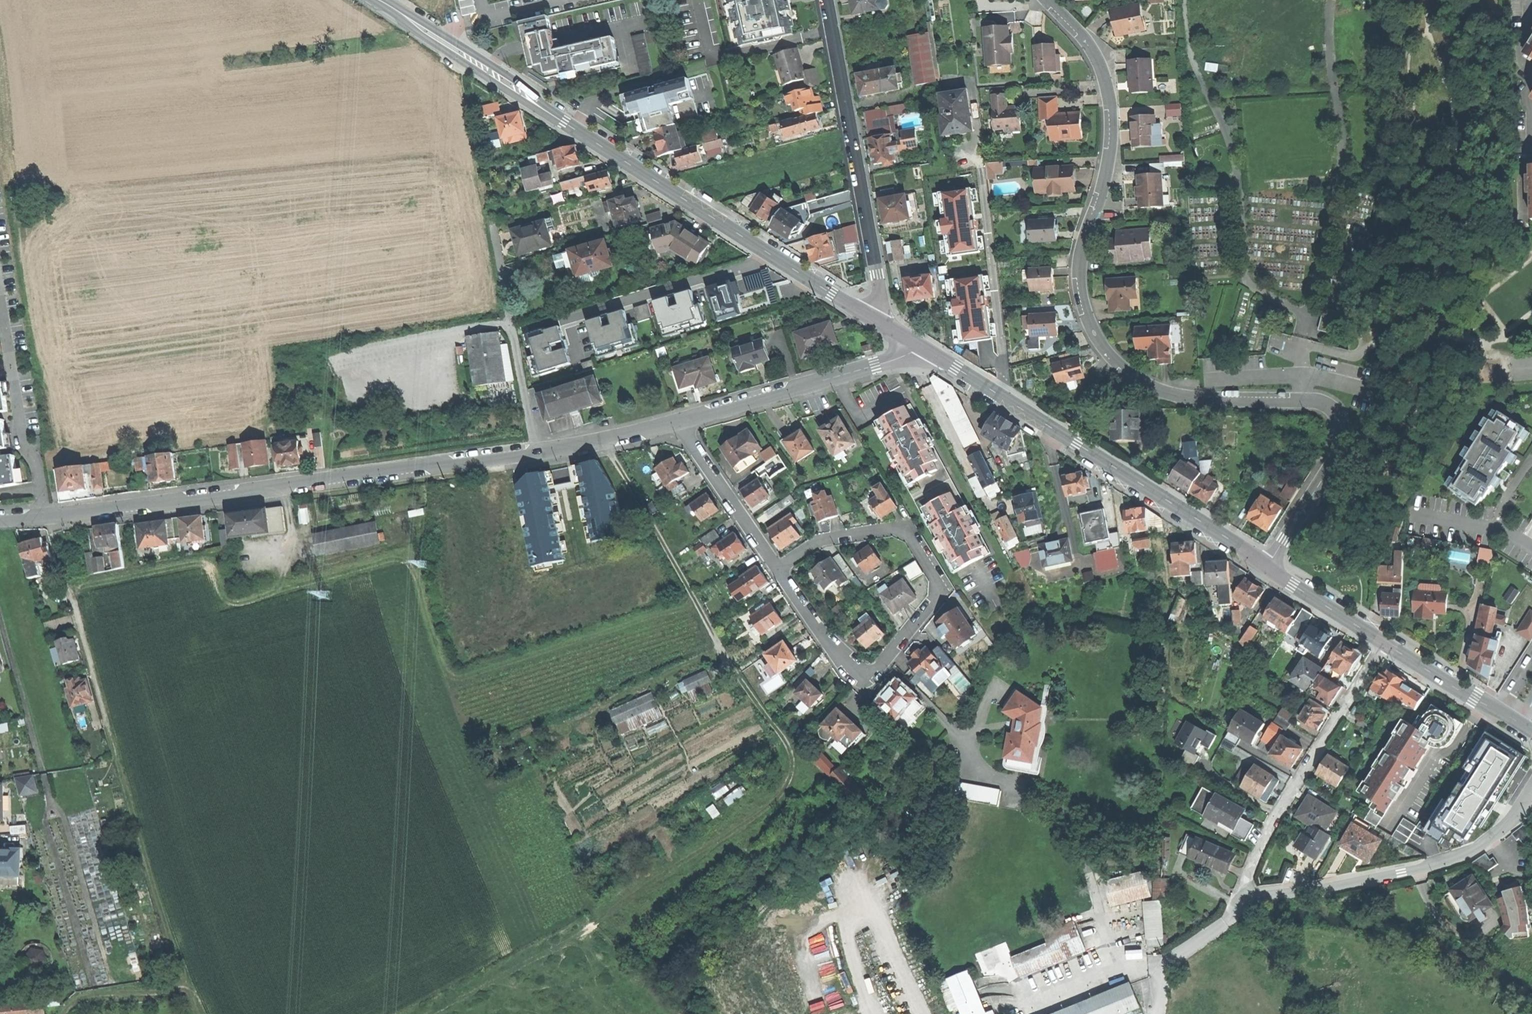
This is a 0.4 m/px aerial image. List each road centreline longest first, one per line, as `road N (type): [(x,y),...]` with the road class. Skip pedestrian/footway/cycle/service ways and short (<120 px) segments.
road 1 (tertiary): [(684,422),(293,485),(47,513)]
road 2 (residential): [(1302,398),(1182,396),(1141,382),(1109,356),(1086,317),(1079,276),(1107,171),(1111,111),(1099,62),(1049,0)]
road 3 (secondary): [(379,0),(873,316)]
road 4 (residential): [(777,567),(852,669),(874,669),(939,593),(940,581),(901,530),(816,541)]
road 5 (residential): [(1531,789),(1514,818),(1460,856),(1238,897)]
road 6 (residential): [(828,0),(880,289),(873,316)]
road 7 (secondary): [(998,395),(1266,566)]
road 8 (residential): [(1385,642),(1278,810),(1238,897)]
road 9 (tertiary): [(921,347),(684,422)]
road 10 (residential): [(47,513),(39,463),(26,442),(0,282)]
road 11 (residential): [(998,395),(1004,380),(980,167)]
road 12 (residential): [(1302,398),(1333,409),(1343,430),(1339,452),(1266,566)]
road 13 (residential): [(684,422),(777,567)]
road 14 (track): [(0,617),(45,776)]
road 15 (secondary): [(1266,566),(1385,642)]
road 16 (secondary): [(1385,642),(1501,714)]
road 17 (residential): [(1531,547),(1506,530),(1412,515)]

